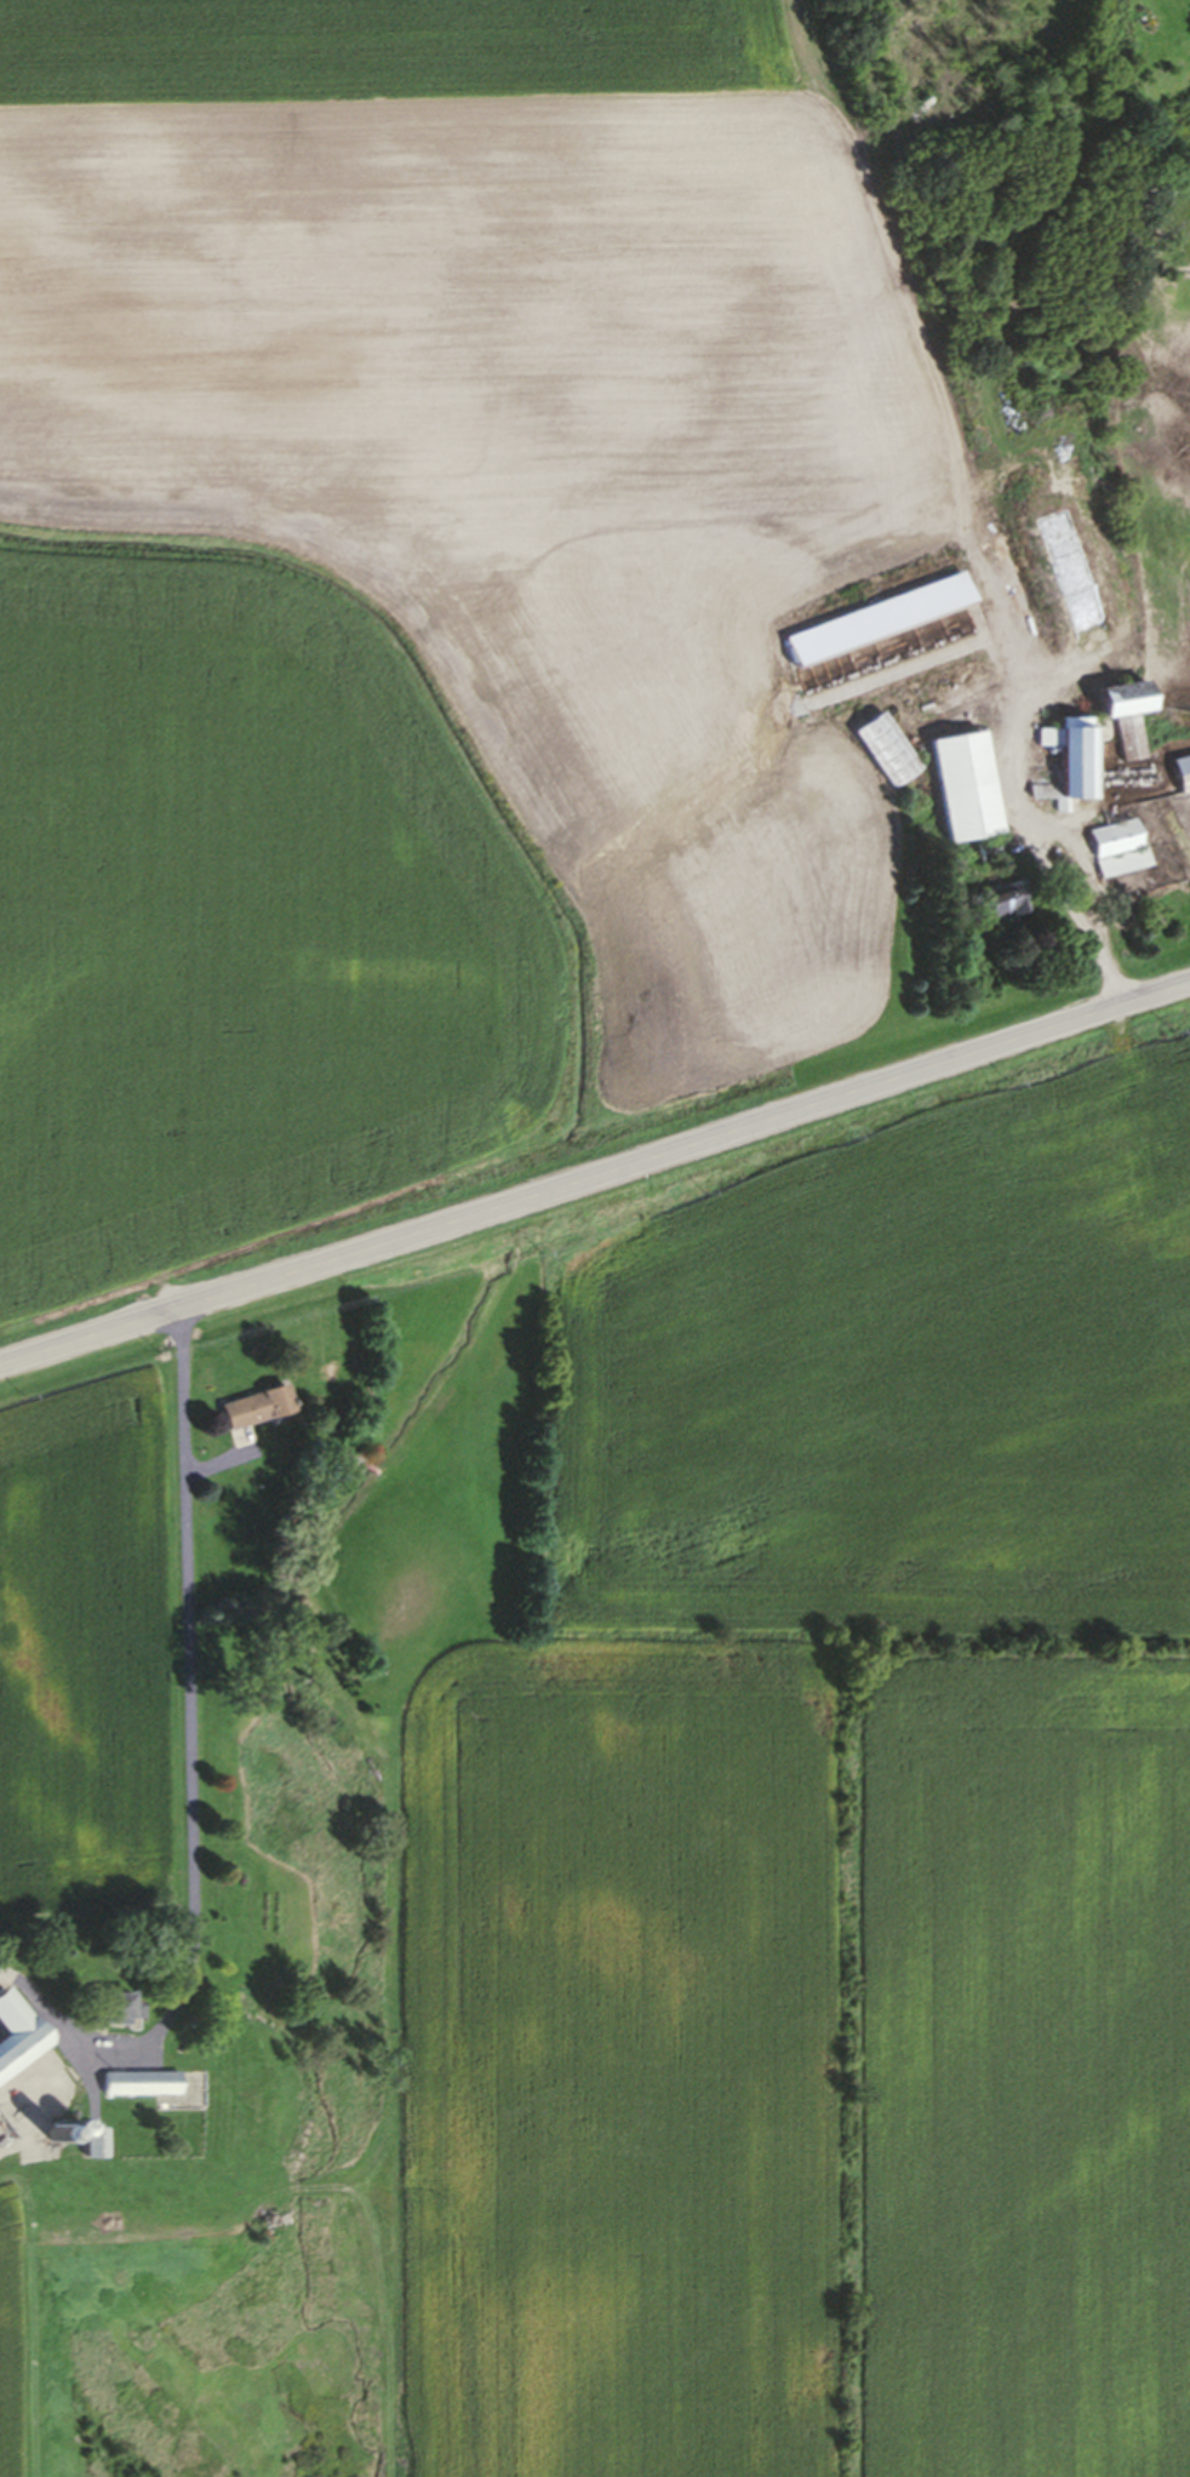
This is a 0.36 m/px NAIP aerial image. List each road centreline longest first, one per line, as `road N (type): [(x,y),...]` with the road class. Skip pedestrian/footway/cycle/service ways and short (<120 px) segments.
road 1 (secondary): [(0,1368),(1189,985)]
road 2 (residential): [(110,2049),(144,2035),(162,2015),(179,1986),(187,1947),(177,1312)]

